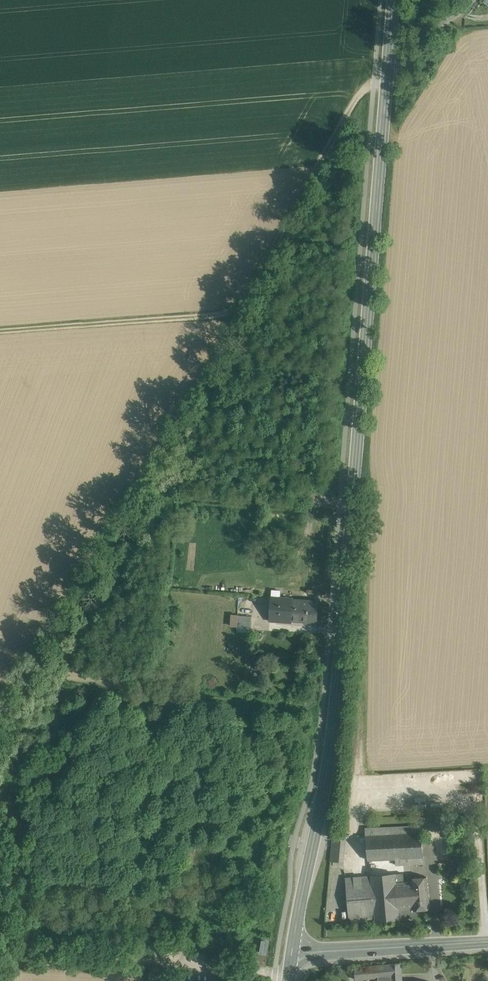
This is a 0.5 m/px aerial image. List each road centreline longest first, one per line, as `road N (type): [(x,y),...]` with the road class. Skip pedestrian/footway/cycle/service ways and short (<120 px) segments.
road 1 (tertiary): [(293,951),(335,718),(393,0)]
road 2 (track): [(386,83),(361,96),(244,312),(0,331)]
road 3 (tertiary): [(293,951),(487,942)]
road 4 (track): [(291,974),(135,961)]

